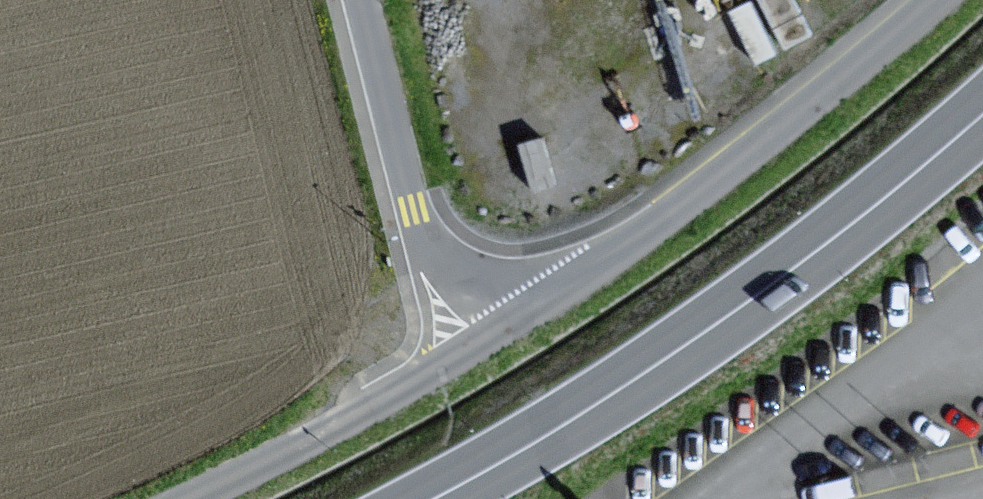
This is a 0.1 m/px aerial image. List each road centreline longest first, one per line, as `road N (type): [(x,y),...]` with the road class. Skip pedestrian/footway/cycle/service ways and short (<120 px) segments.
road 1 (secondary): [(982,115),(753,299),(434,498)]
road 2 (unclassified): [(524,313),(723,176),(942,0)]
road 3 (unclassified): [(195,498),(370,412),(524,313)]
road 4 (unclassified): [(356,0),(425,245),(524,313)]

